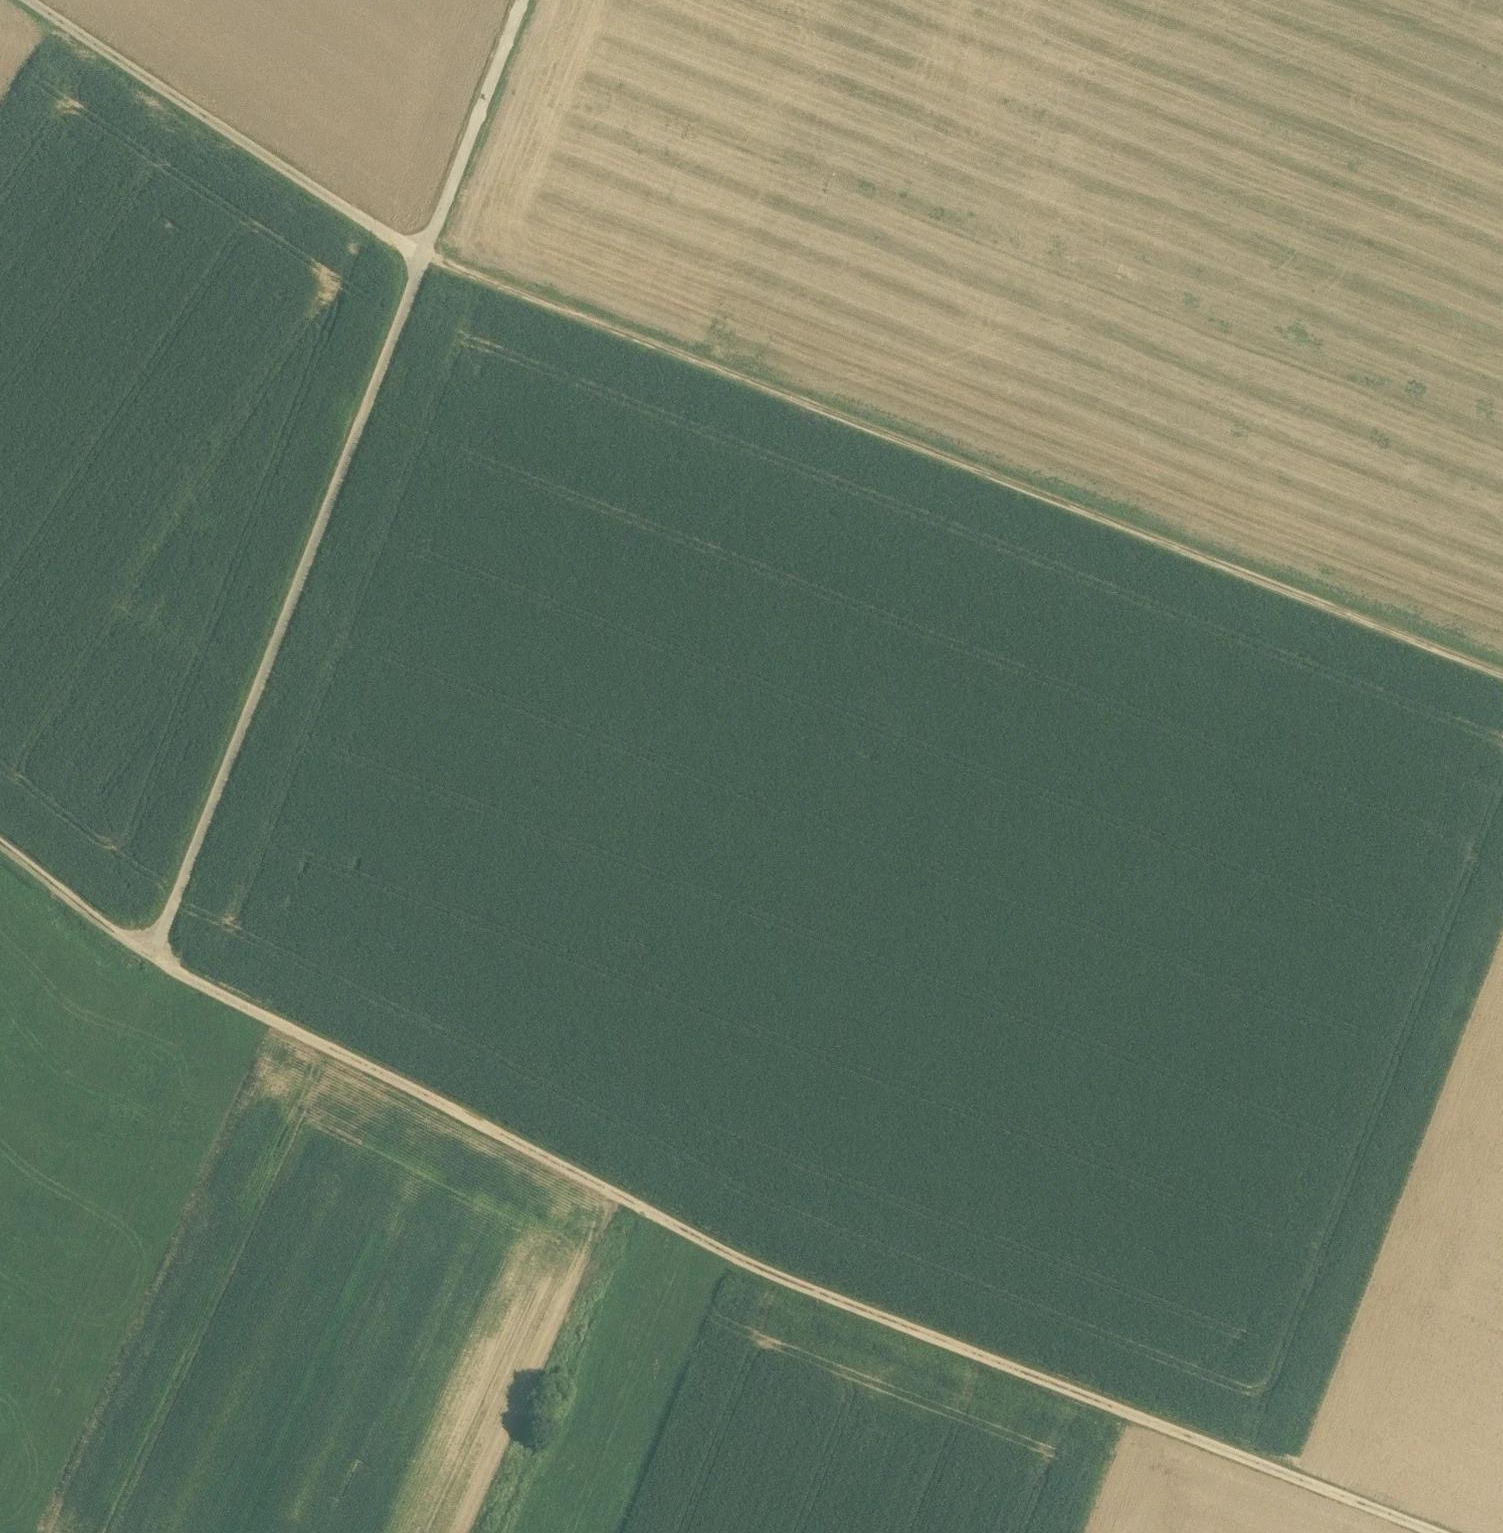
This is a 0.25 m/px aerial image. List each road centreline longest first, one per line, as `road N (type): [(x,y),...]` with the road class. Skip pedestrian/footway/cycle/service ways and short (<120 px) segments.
road 1 (track): [(0,845),(152,960),(684,1245),(1401,1532)]
road 2 (track): [(521,0),(422,259),(1502,678)]
road 3 (track): [(33,0),(422,259),(152,960)]

